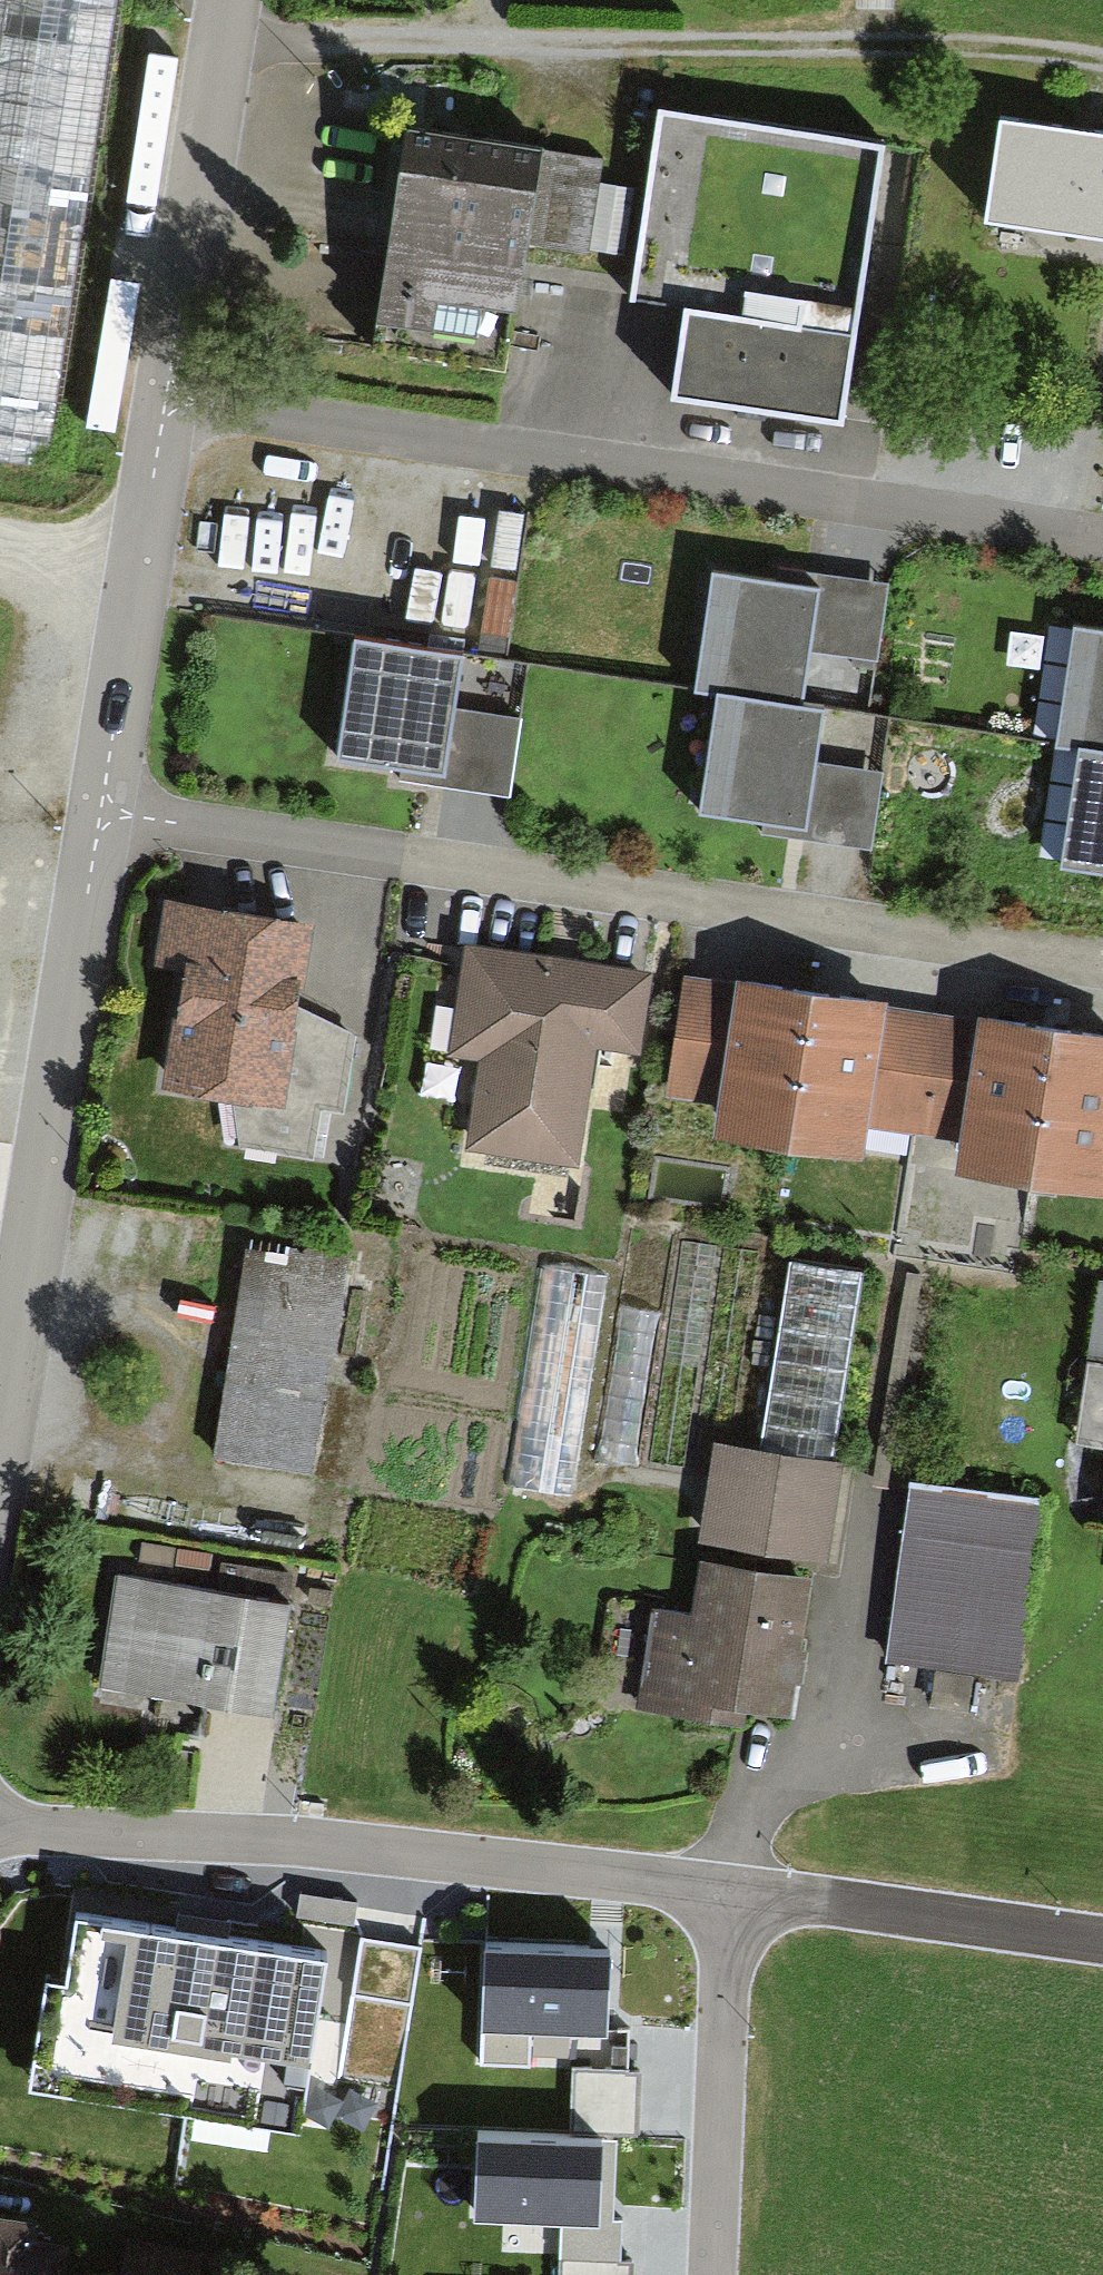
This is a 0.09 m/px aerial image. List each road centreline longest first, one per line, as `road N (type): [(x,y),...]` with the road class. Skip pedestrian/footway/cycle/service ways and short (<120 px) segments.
road 1 (residential): [(1102,965),(102,811)]
road 2 (residential): [(1102,536),(166,398)]
road 3 (residential): [(734,1890),(343,1845),(0,1819)]
road 4 (residential): [(102,811),(0,1448)]
road 5 (track): [(1102,60),(987,47),(481,38)]
road 6 (residential): [(166,398),(102,811)]
road 7 (residential): [(229,0),(166,398)]
road 8 (residential): [(734,1890),(716,2274)]
road 9 (residential): [(1102,1940),(734,1890)]
road 10 (track): [(0,530),(143,549)]

